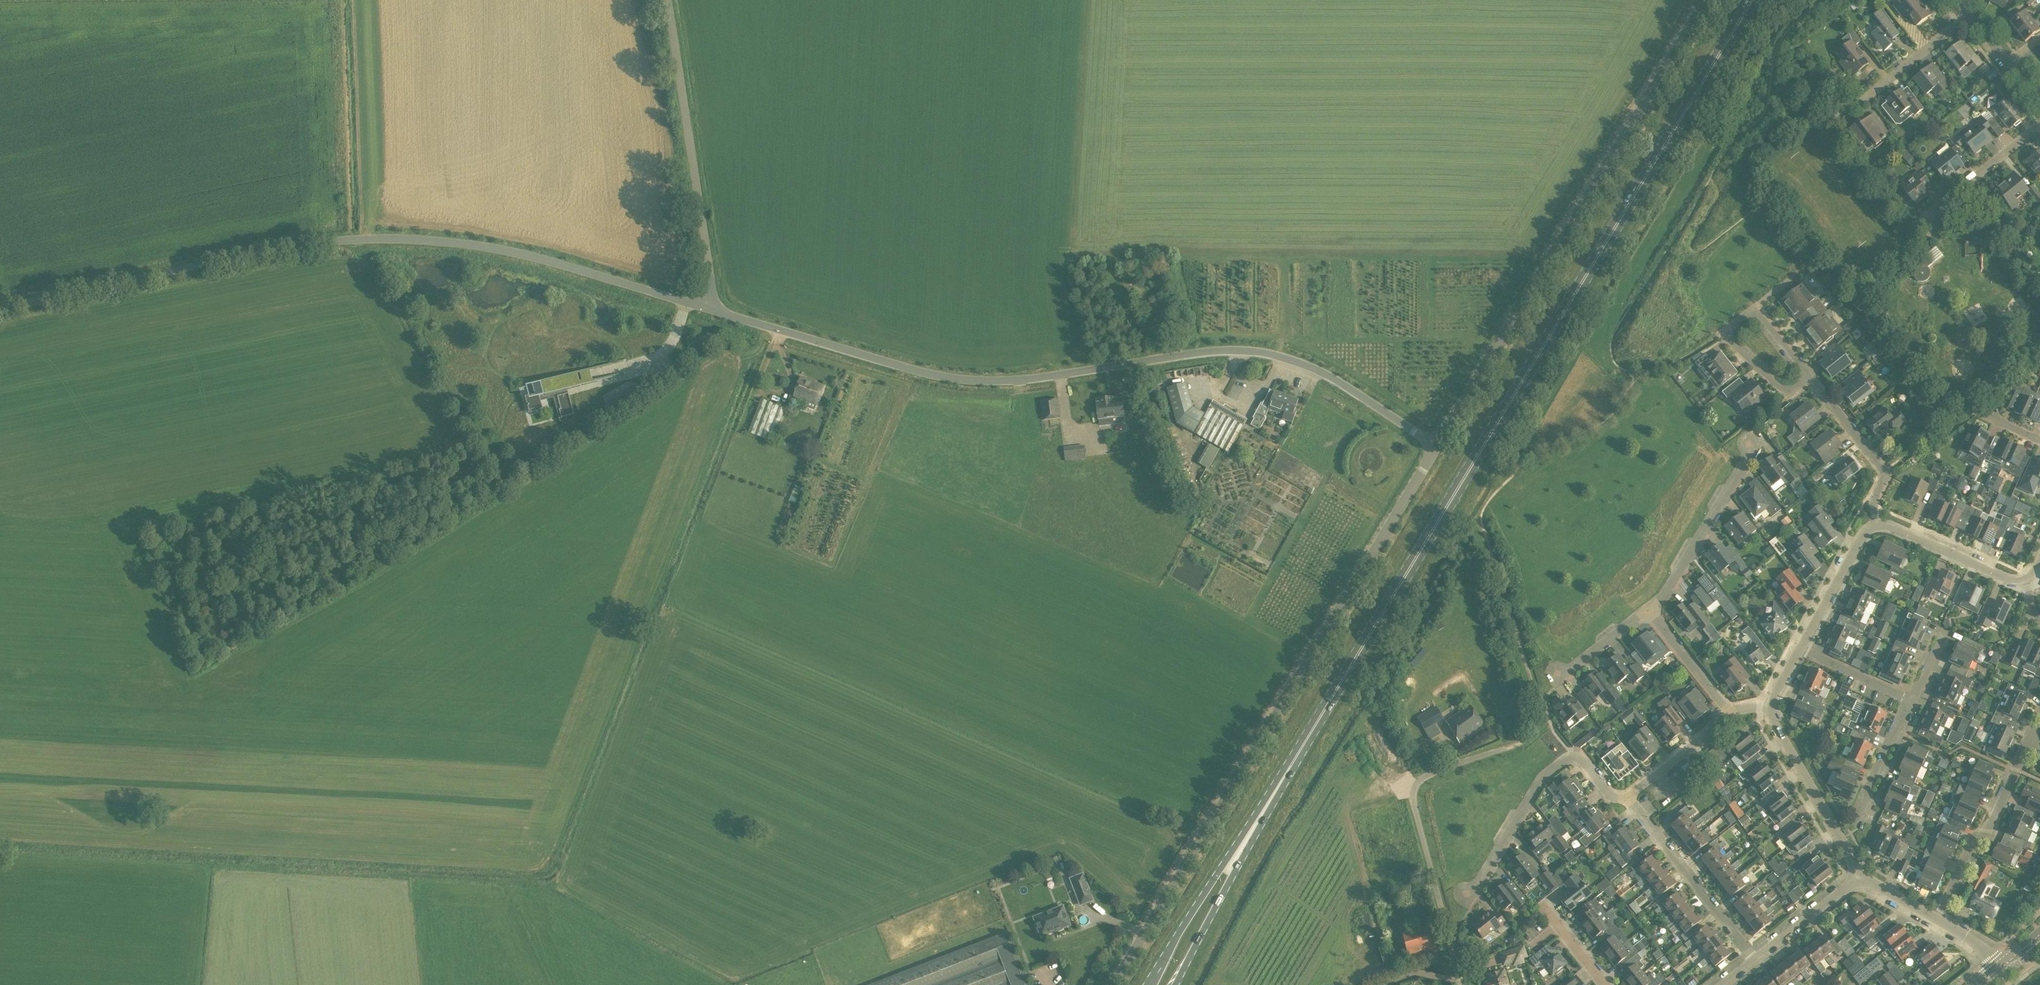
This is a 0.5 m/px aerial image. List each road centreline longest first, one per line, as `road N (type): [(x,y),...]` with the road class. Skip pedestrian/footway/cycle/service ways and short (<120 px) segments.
road 1 (primary): [(1280,784),(1752,0)]
road 2 (unclassified): [(708,307),(953,378),(1016,380),(1224,349),(1275,353),(1326,374),(1436,446)]
road 3 (unclassified): [(0,307),(335,239),(406,238),(498,248),(708,307)]
road 4 (unclassified): [(1112,984),(1436,446)]
road 5 (unclassified): [(1436,446),(1704,0)]
road 6 (track): [(1416,813),(1412,792),(1421,777),(1518,743),(1539,721),(1481,514)]
road 7 (unclassified): [(708,307),(711,271),(669,0)]
road 8 (residential): [(1469,897),(1537,782),(1560,760),(1578,757),(1609,795),(1628,798)]
road 9 (primary): [(1280,784),(1146,984)]
road 10 (primary): [(1175,984),(1280,784)]
road 11 (residential): [(1937,920),(1976,835),(1990,826),(2039,730)]
road 12 (residential): [(1754,960),(1628,798)]
road 13 (residential): [(1647,608),(1741,467),(1749,441)]
road 14 (unclassified): [(1859,876),(1769,707)]
road 15 (residential): [(1827,103),(1844,115),(1968,15)]
road 16 (residential): [(1461,984),(1416,813)]
road 17 (residential): [(1876,524),(1873,502),(1884,470),(1809,377)]
road 18 (unclassified): [(1876,524),(2023,579)]
road 19 (residential): [(1753,306),(1722,332),(1788,392),(1809,377)]
road 20 (residential): [(1925,217),(2039,125)]
road 21 (unclassified): [(1800,647),(1876,524)]
road 22 (residential): [(1754,960),(1859,876)]
road 23 (residential): [(1628,798),(1730,712)]
road 24 (residential): [(1730,712),(1647,608)]
road 25 (residential): [(1859,821),(1911,700)]
road 26 (residential): [(1911,700),(1800,647)]

